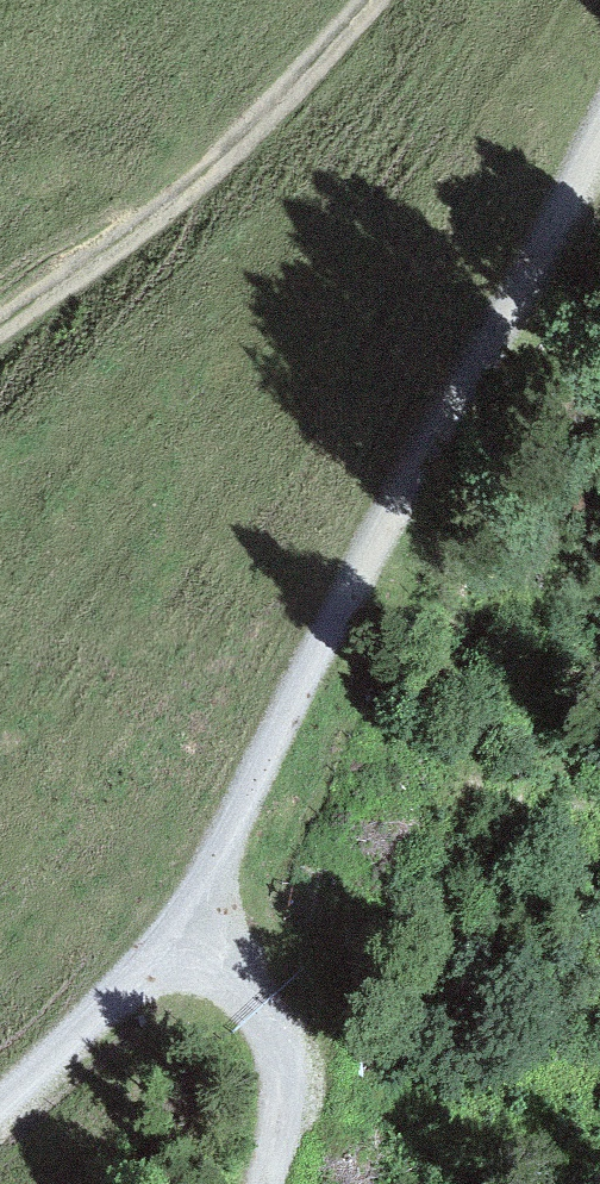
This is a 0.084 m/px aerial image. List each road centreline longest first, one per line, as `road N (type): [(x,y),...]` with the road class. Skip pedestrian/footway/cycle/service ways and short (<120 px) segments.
road 1 (track): [(190,933),(329,636),(459,399),(599,182)]
road 2 (track): [(0,330),(228,157),(371,0)]
road 3 (track): [(259,1183),(285,1089),(274,1036),(190,933)]
road 4 (track): [(190,933),(0,1101)]

